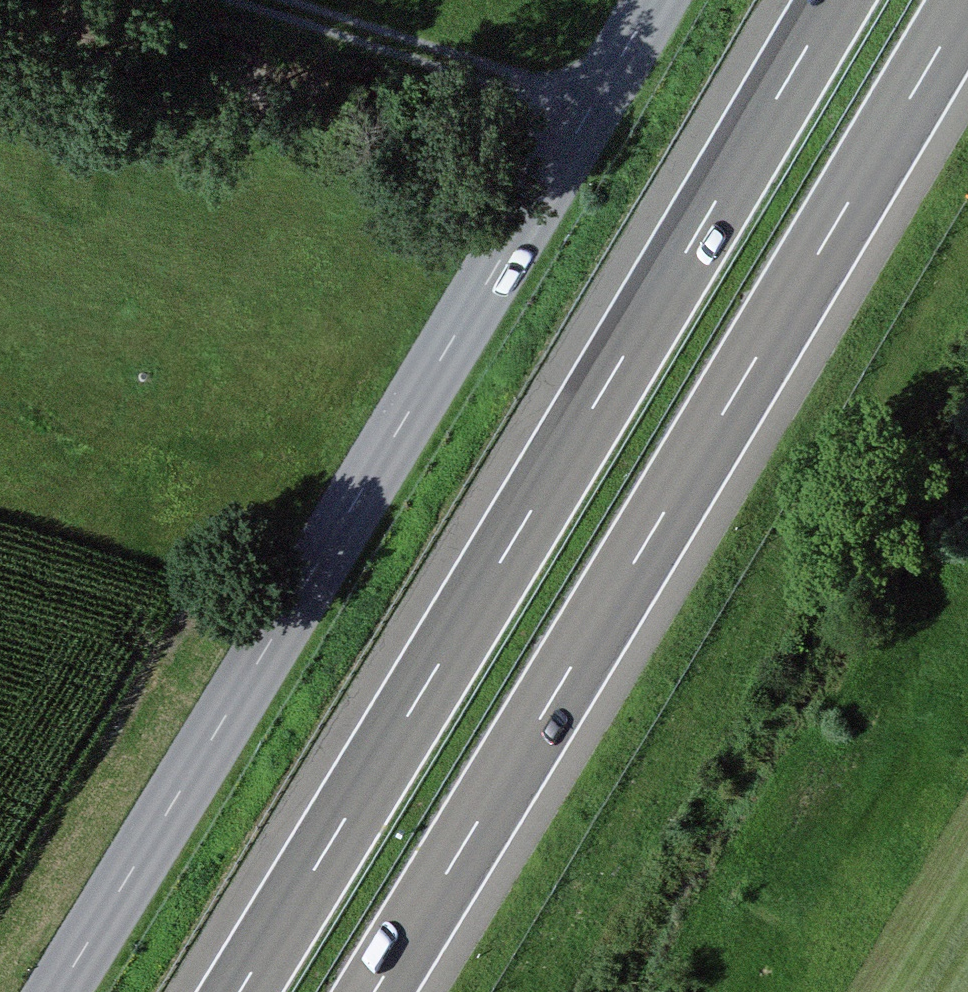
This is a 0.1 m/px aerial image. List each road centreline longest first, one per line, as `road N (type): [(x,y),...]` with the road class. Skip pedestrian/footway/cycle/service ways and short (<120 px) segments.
road 1 (tertiary): [(50,991),(654,0)]
road 2 (motorway): [(827,0),(240,991)]
road 3 (motorway): [(374,991),(959,0)]
road 4 (track): [(231,0),(592,107)]

